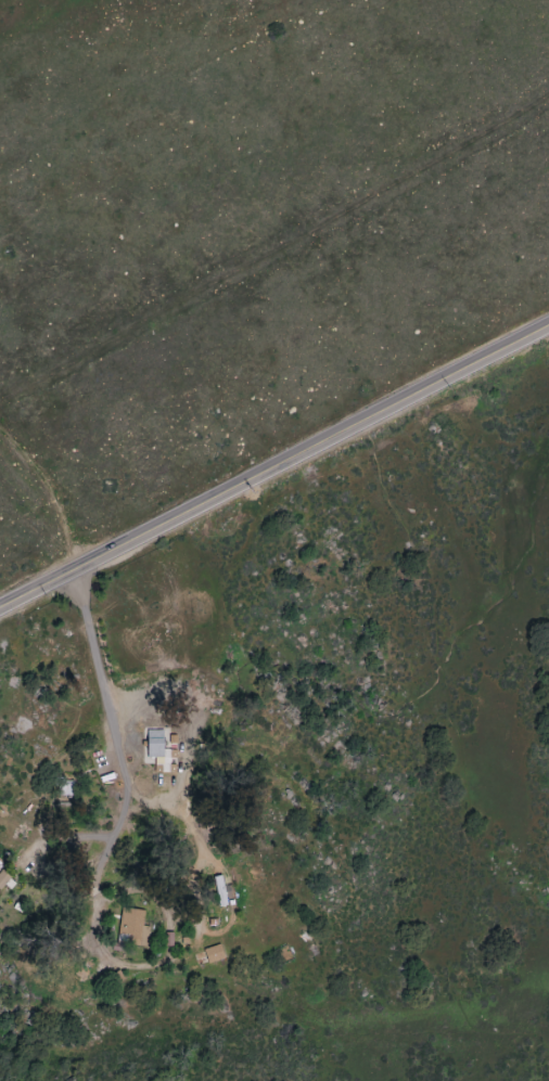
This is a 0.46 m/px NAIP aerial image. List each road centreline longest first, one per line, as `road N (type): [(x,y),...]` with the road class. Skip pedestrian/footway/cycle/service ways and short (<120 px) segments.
road 1 (tertiary): [(548,336),(0,601)]
road 2 (residential): [(68,566),(126,773),(100,867)]

